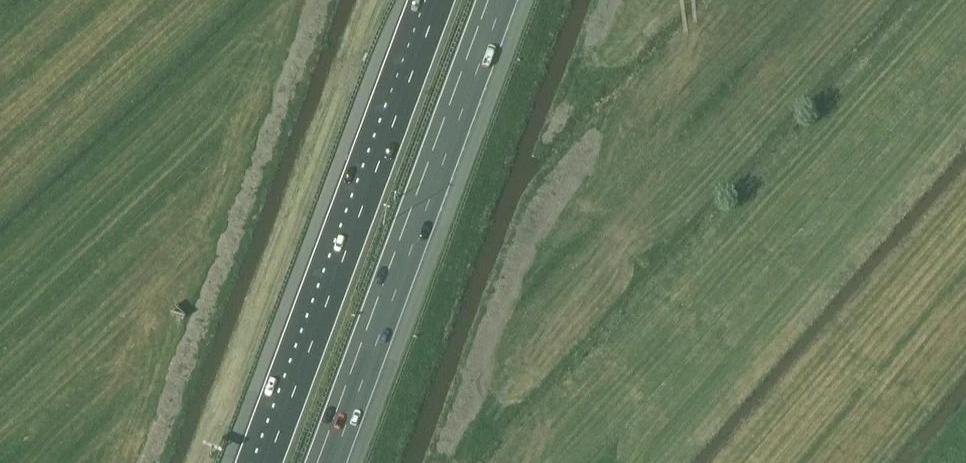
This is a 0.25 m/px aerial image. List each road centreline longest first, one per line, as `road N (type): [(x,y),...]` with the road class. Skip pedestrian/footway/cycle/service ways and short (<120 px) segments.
road 1 (motorway): [(441,0),(269,462)]
road 2 (motorway): [(325,462),(496,0)]
road 3 (tertiary): [(669,0),(502,462)]

